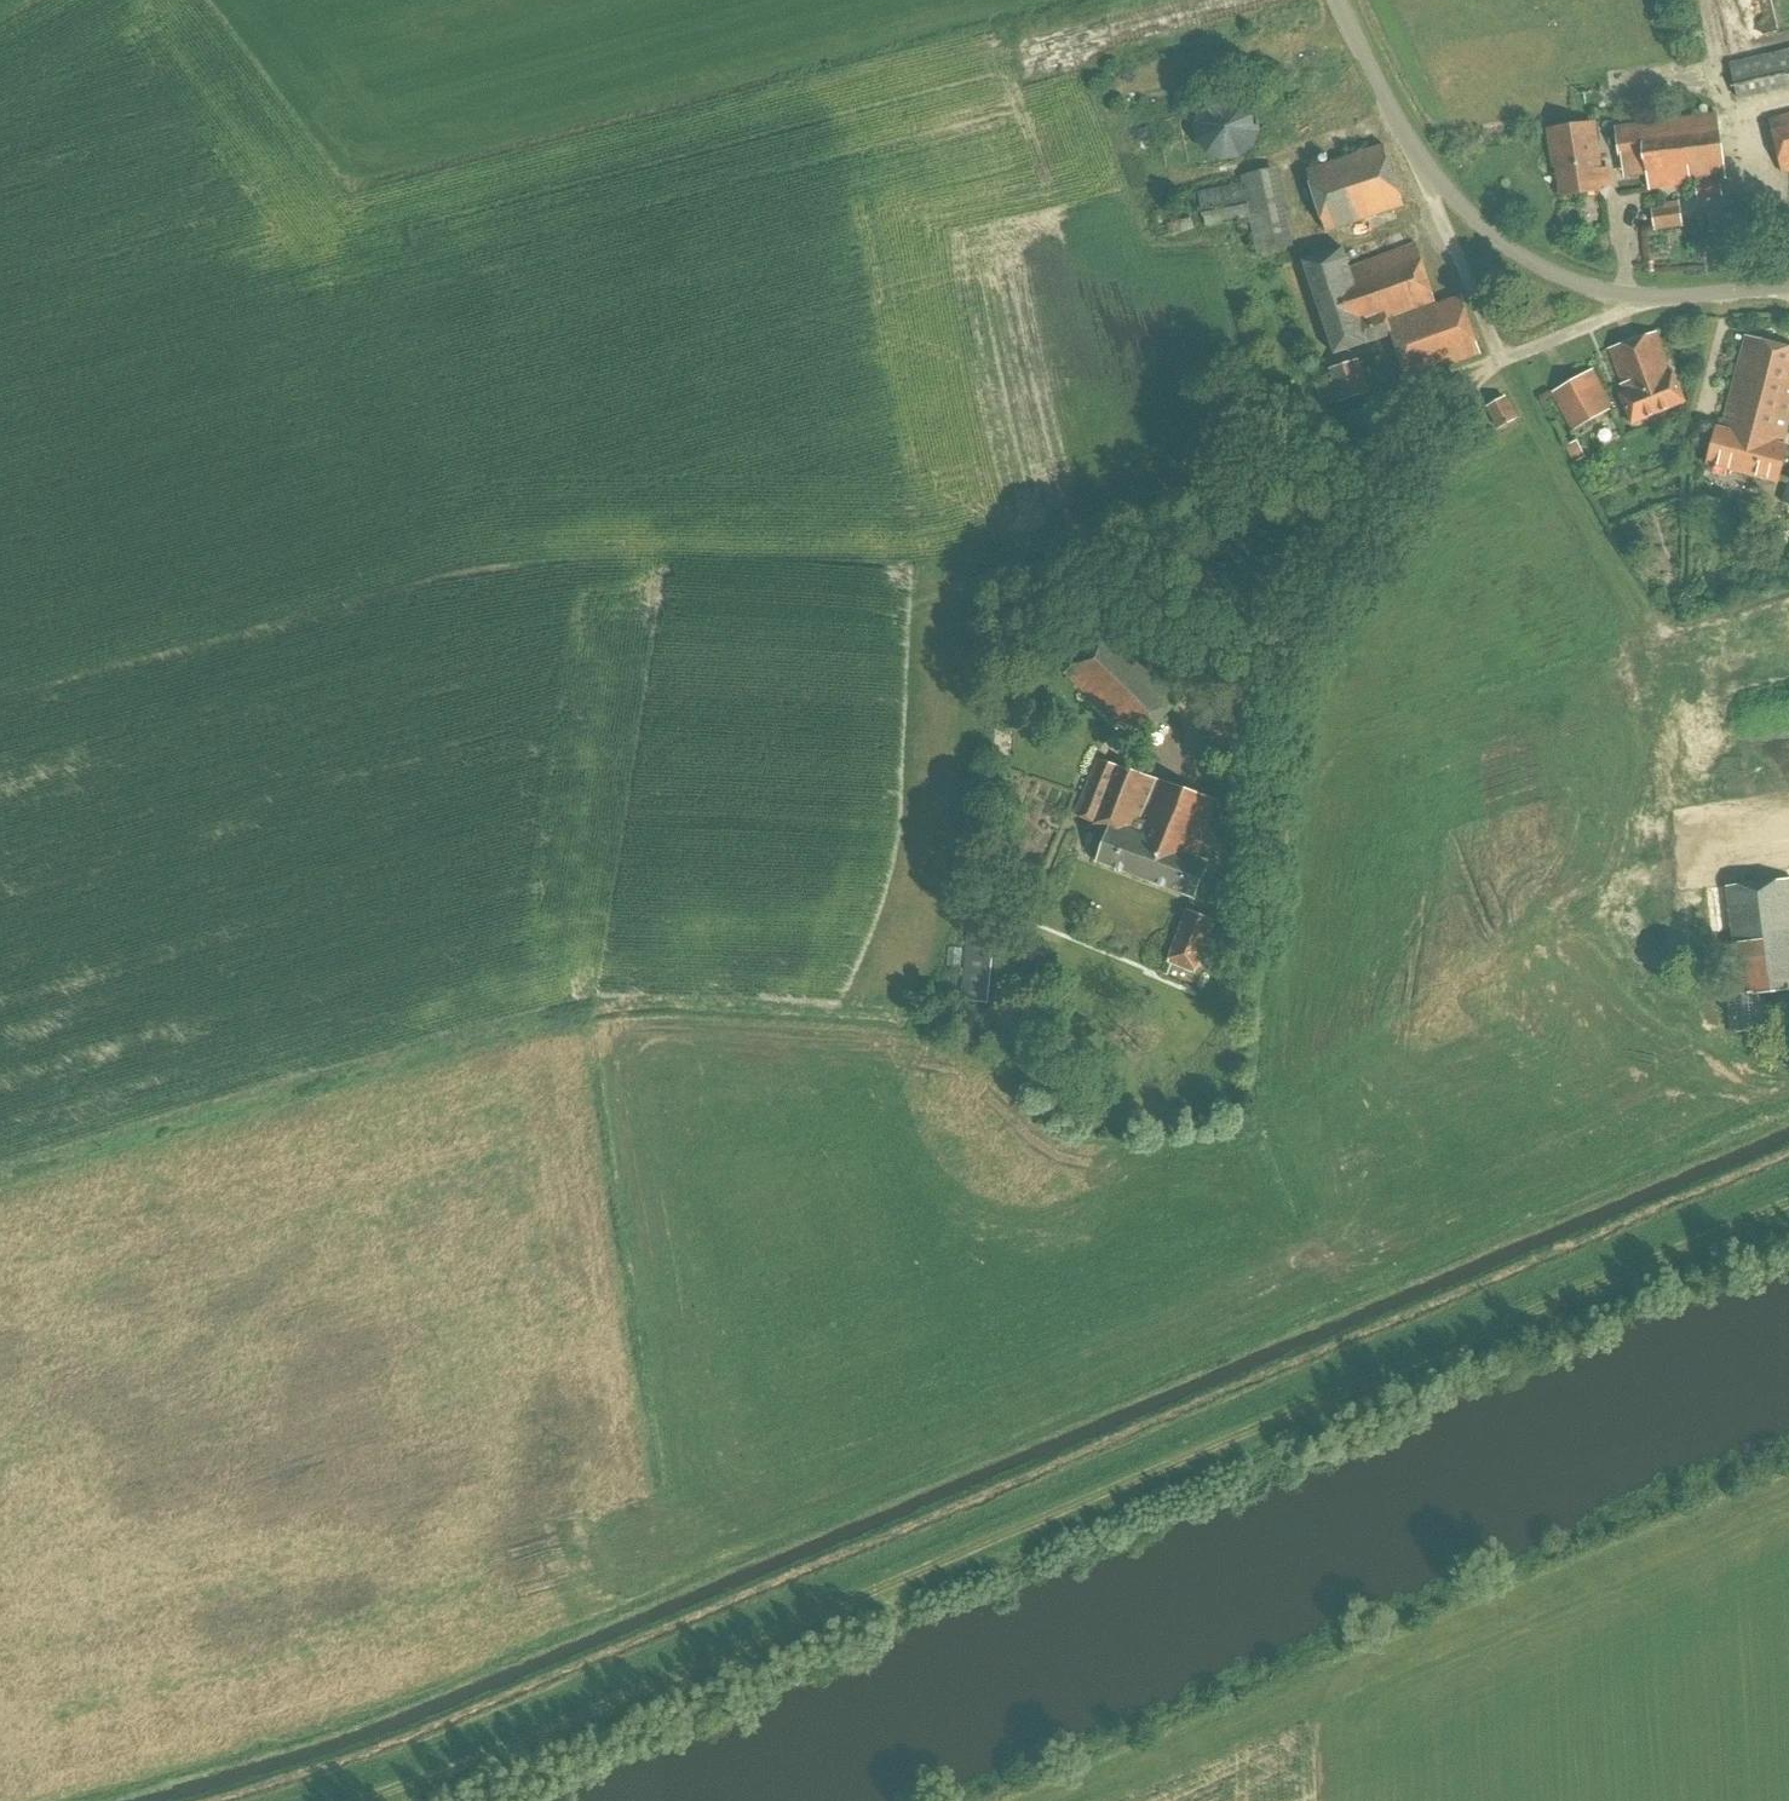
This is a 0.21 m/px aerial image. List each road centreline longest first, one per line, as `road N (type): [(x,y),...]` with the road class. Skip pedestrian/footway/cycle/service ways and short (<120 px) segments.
road 1 (track): [(368,1800),(1788,1204)]
road 2 (unclassified): [(1416,155),(1502,359),(1647,296)]
road 3 (unclassified): [(1647,296),(1566,280),(1527,261),(1492,237),(1416,155)]
road 4 (track): [(1788,1485),(1552,1581)]
road 5 (unclassified): [(1416,155),(1340,0)]
road 6 (unclassified): [(1788,289),(1647,296)]

